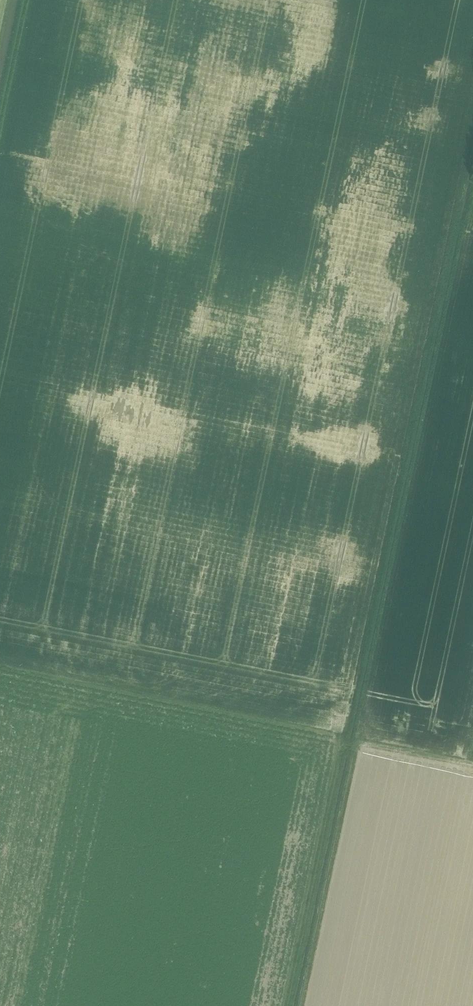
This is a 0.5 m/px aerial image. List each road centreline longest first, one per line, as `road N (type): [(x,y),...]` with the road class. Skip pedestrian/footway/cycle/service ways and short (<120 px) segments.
road 1 (track): [(0,119),(24,0)]

